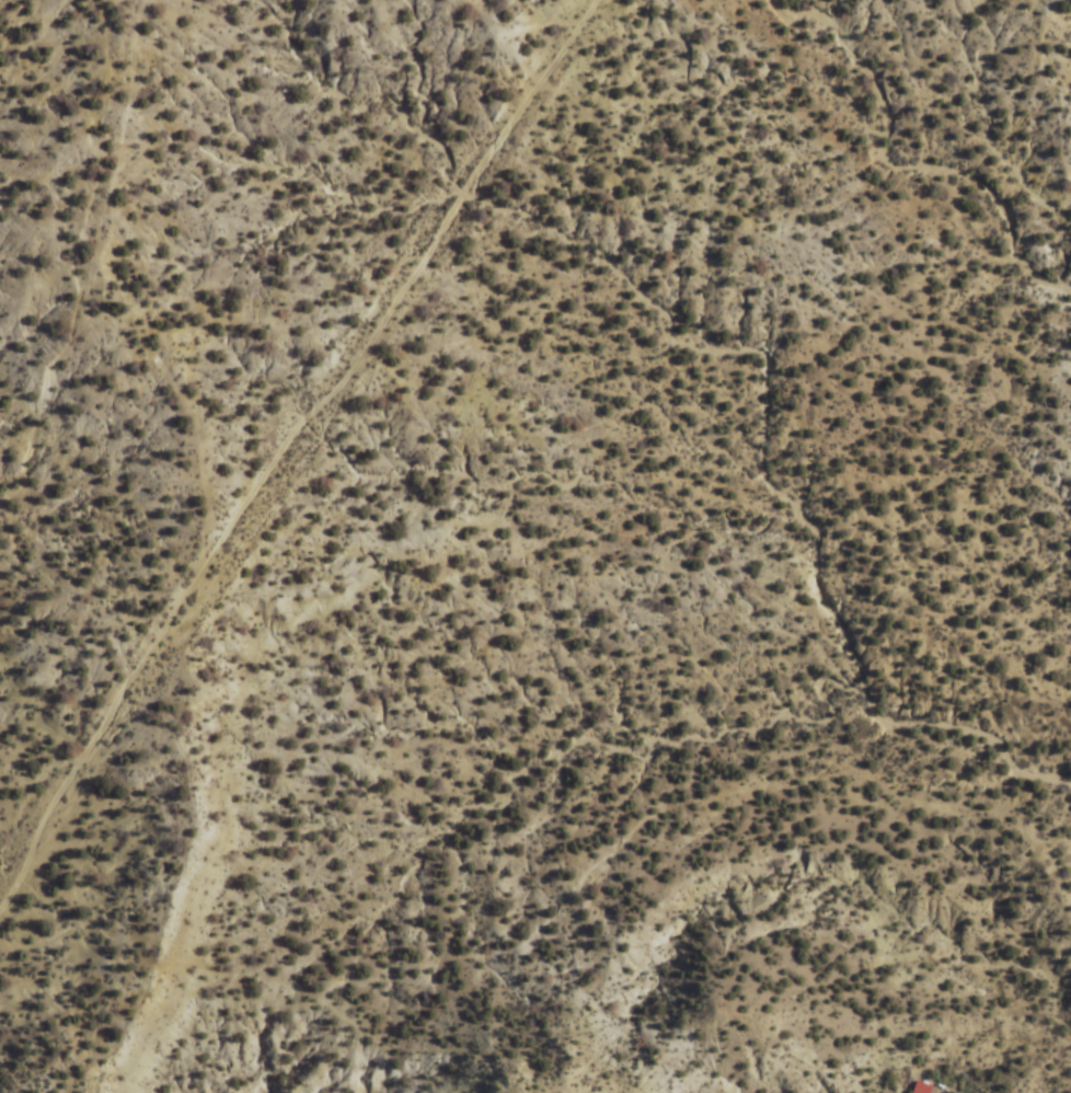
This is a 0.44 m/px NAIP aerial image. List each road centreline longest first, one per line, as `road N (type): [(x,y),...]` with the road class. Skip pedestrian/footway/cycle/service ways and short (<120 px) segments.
road 1 (track): [(0,889),(238,513),(343,377),(594,0)]
road 2 (track): [(0,501),(18,488),(38,398),(68,341),(77,294),(71,271),(104,113),(106,0)]

